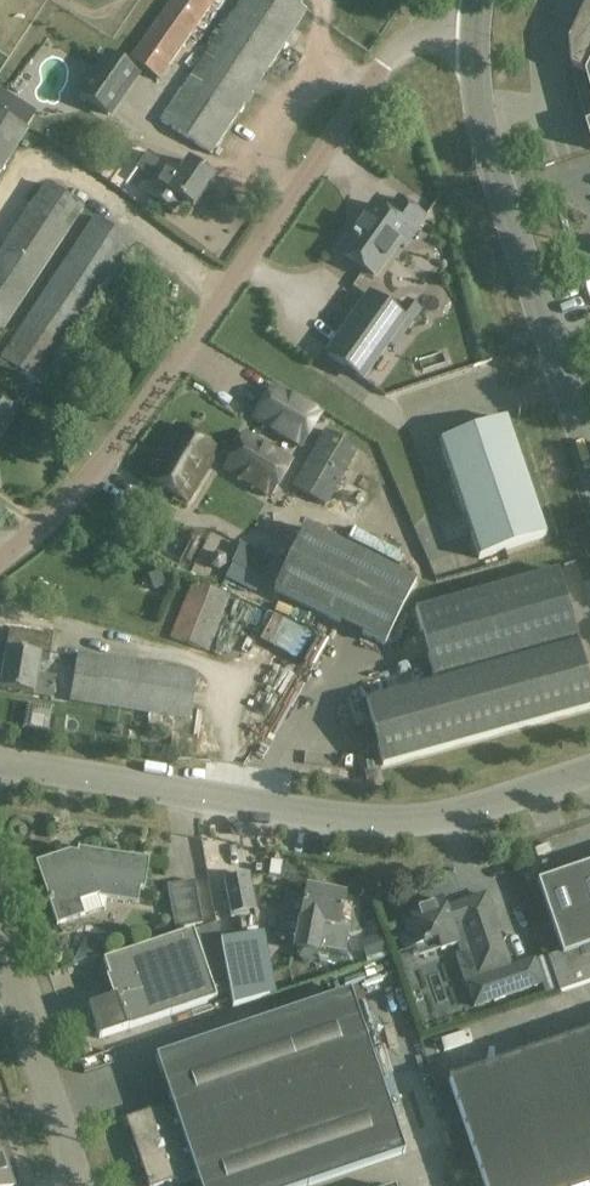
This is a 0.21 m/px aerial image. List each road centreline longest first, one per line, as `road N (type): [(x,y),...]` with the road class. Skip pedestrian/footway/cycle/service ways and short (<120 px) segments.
road 1 (unclassified): [(7,554),(128,428),(383,61),(403,42),(475,35)]
road 2 (unclassified): [(0,762),(387,820),(457,815),(589,772)]
road 3 (tertiary): [(589,452),(497,175),(475,35)]
road 4 (unclassified): [(82,1185),(0,940)]

